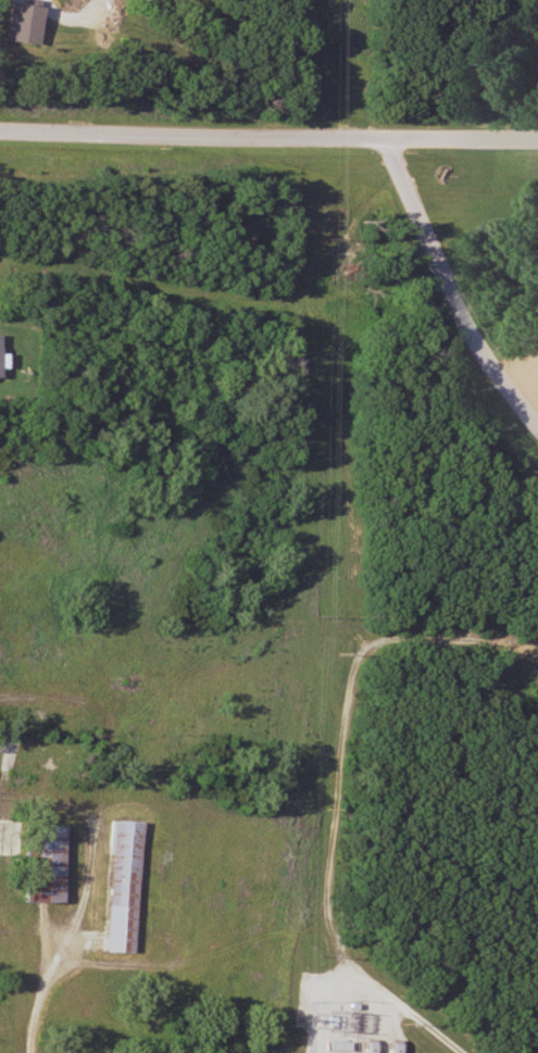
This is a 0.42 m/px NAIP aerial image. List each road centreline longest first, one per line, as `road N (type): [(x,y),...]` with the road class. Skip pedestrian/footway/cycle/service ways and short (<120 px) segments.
road 1 (residential): [(514,636),(350,632),(322,955),(453,1052)]
road 2 (residential): [(537,139),(0,133)]
road 3 (residential): [(389,137),(446,286),(537,422)]

